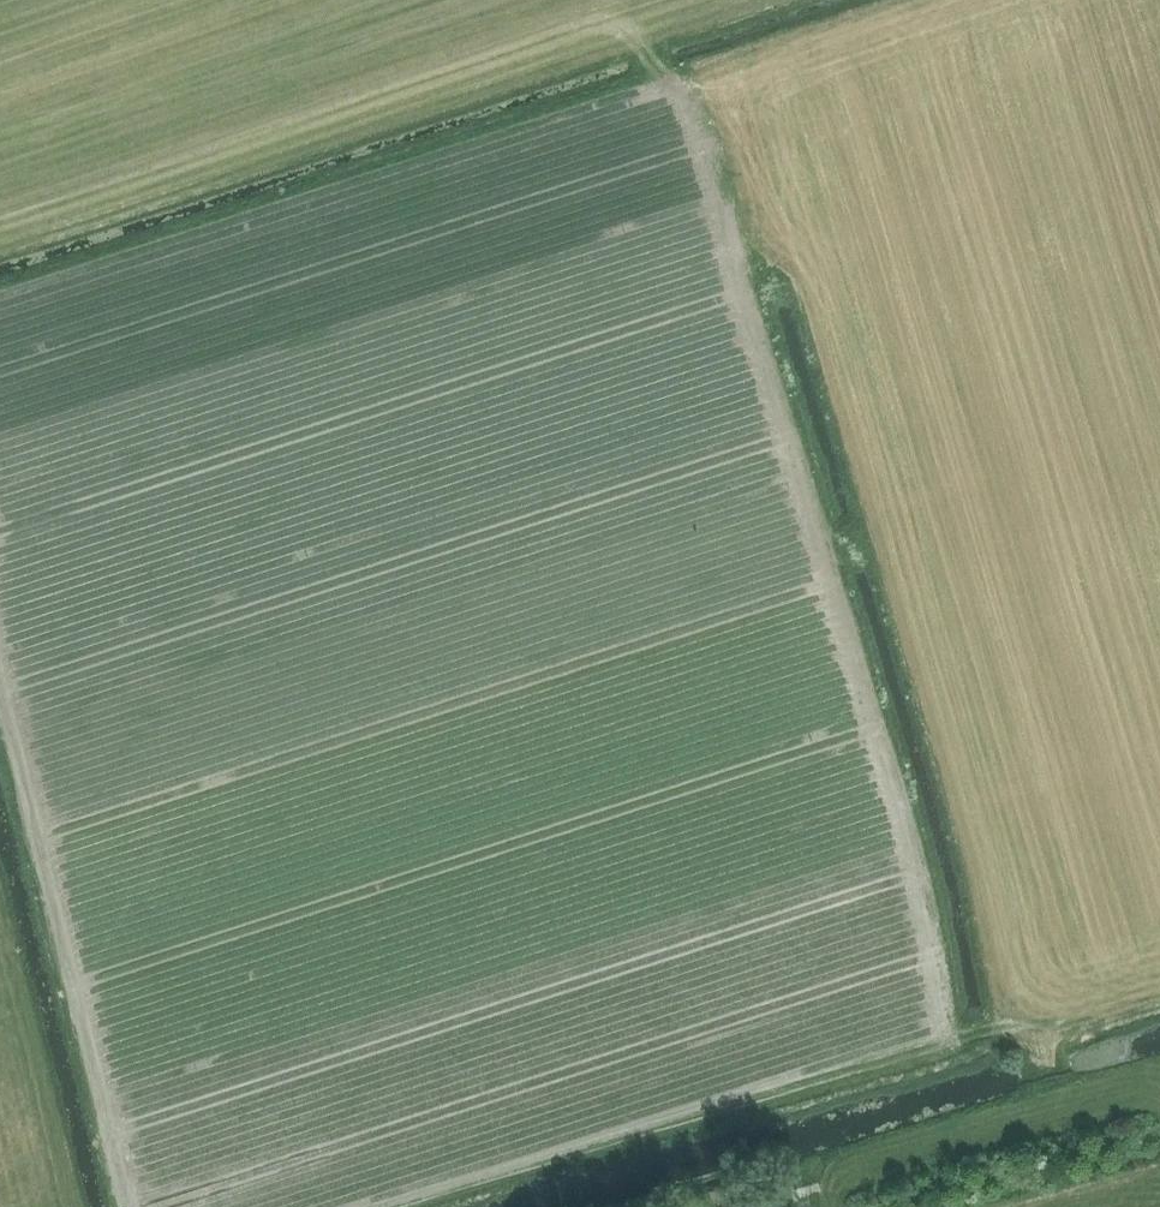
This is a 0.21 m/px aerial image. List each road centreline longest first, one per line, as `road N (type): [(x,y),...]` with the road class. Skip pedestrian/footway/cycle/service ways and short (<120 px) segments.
road 1 (track): [(1144,0),(1094,56),(814,273),(540,361),(0,477)]
road 2 (track): [(0,686),(131,1206)]

